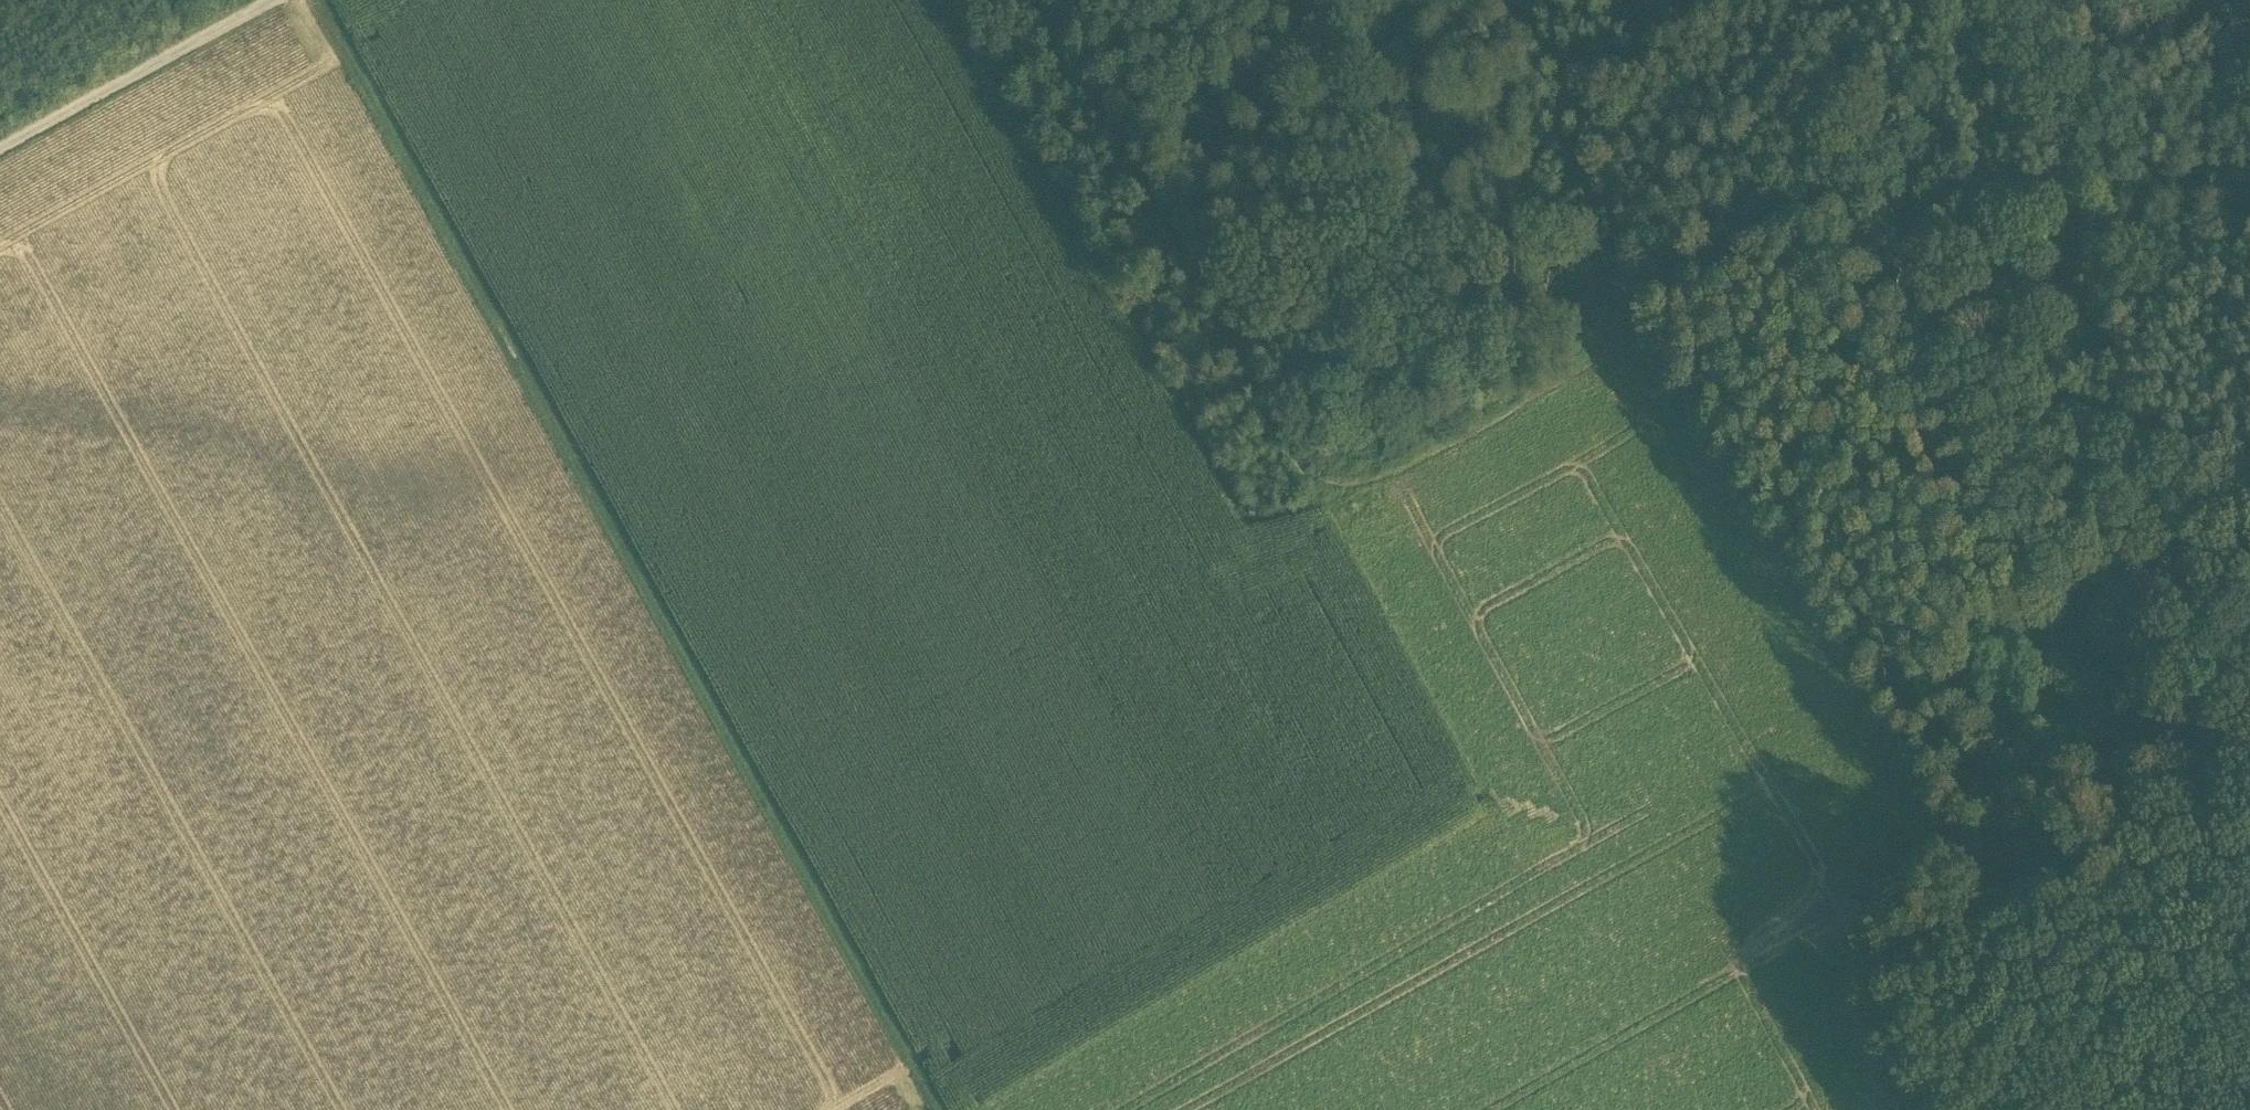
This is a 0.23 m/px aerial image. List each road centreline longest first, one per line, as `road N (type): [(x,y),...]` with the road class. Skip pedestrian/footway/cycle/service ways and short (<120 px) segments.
road 1 (track): [(314,0),(951,1109)]
road 2 (track): [(2249,611),(2190,622),(2148,600),(1982,311),(1897,237),(1801,237),(1656,311)]
road 3 (track): [(1852,943),(1984,859),(2074,823),(2145,780),(2249,698)]
road 4 (track): [(0,154),(282,0)]
road 5 (track): [(1852,943),(1860,985),(1942,1109)]

